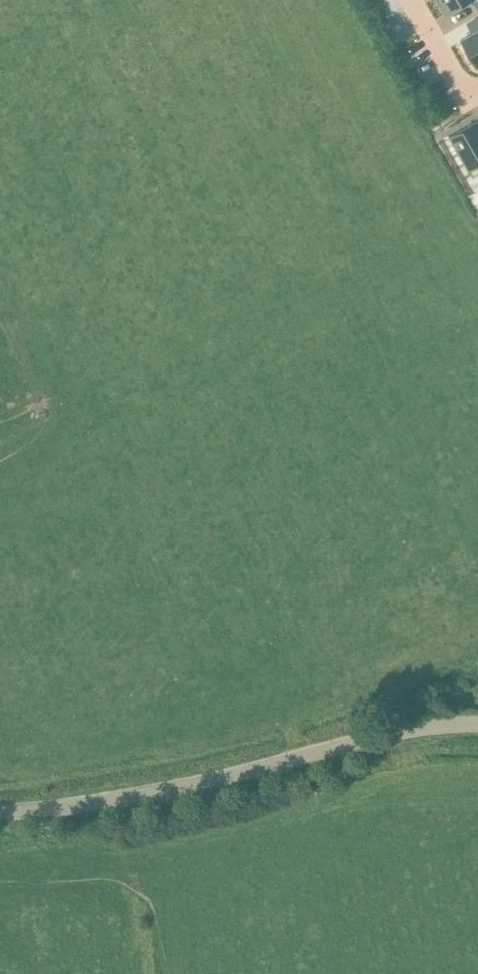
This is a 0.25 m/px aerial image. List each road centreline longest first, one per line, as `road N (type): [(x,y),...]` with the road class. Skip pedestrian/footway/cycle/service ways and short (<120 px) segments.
road 1 (unclassified): [(477,722),(416,728),(115,798),(0,811)]
road 2 (residential): [(413,0),(467,96),(477,90)]

